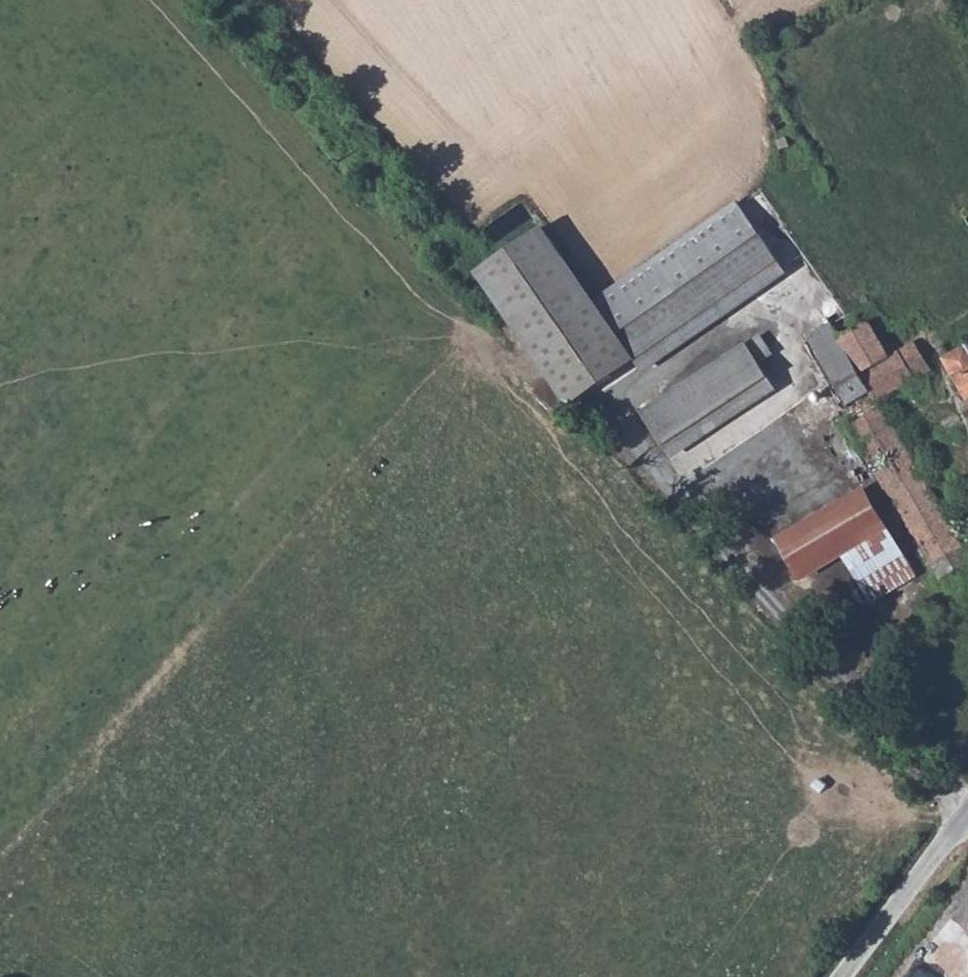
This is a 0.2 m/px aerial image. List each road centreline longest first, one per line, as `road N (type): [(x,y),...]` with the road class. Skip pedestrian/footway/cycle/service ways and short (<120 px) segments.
road 1 (unclassified): [(967,816),(844,976)]

